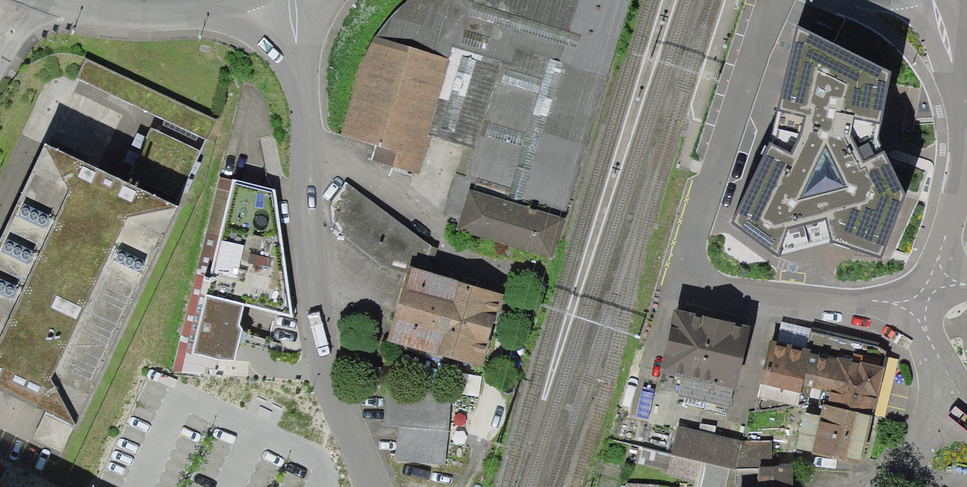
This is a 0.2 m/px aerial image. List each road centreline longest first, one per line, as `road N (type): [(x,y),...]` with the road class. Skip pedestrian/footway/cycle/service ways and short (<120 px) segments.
road 1 (unclassified): [(373,486),(328,366),(307,221),(295,0)]
road 2 (residential): [(924,294),(955,206),(966,142),(955,56),(933,0)]
road 3 (residential): [(678,280),(776,0)]
road 4 (residential): [(678,280),(854,305),(924,294)]
road 5 (residential): [(879,486),(960,392)]

